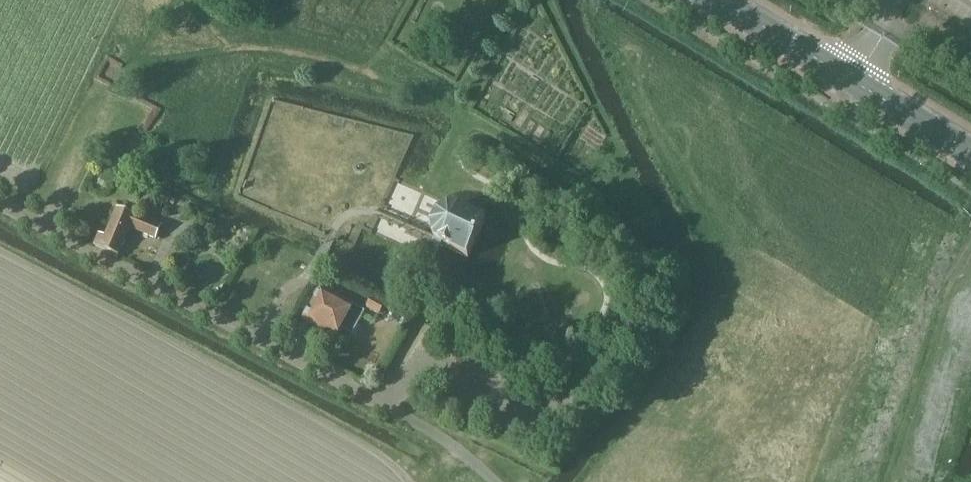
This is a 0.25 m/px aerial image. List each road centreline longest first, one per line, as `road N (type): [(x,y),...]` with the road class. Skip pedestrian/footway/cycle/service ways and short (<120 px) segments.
road 1 (unclassified): [(970,152),(721,0)]

